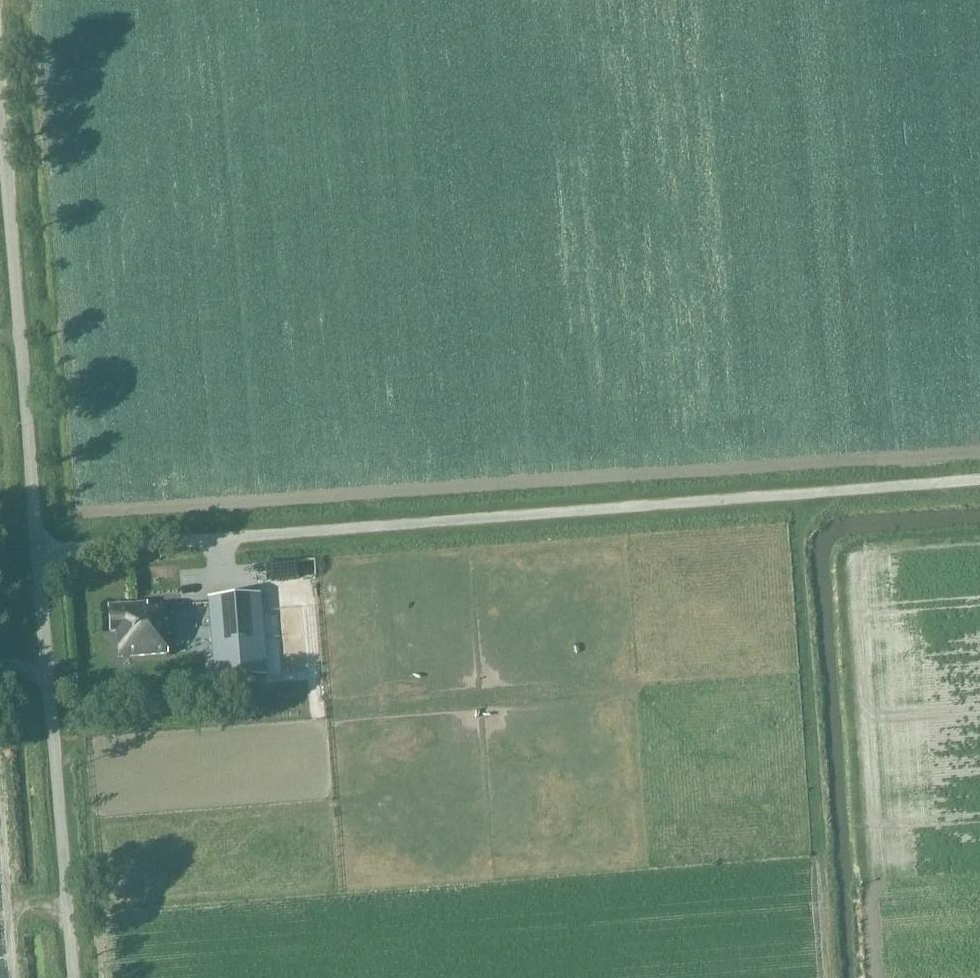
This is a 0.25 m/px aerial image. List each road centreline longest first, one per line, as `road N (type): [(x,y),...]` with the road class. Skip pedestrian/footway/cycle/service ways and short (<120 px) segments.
road 1 (unclassified): [(70,977),(33,546)]

